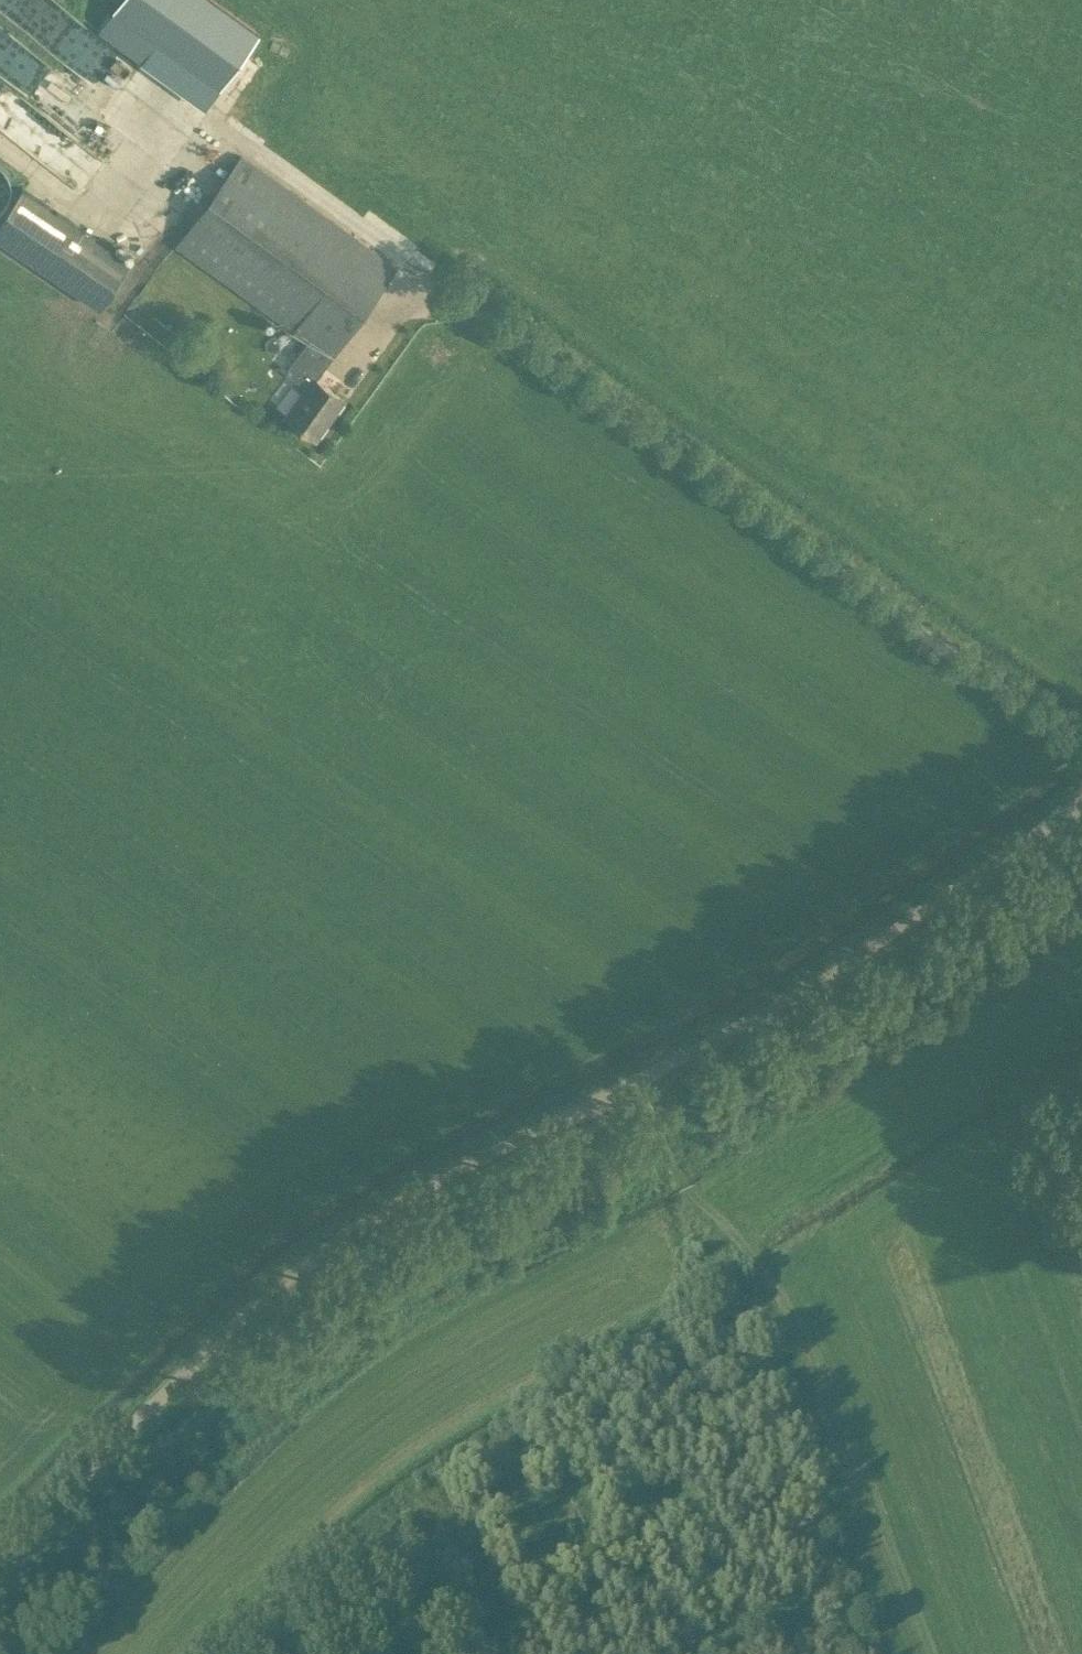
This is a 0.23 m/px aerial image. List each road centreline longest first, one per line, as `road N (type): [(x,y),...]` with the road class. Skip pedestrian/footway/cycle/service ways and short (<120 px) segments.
road 1 (unclassified): [(0,1562),(261,1278),(371,1205),(639,1080),(1081,799)]
road 2 (track): [(916,1653),(786,1322),(753,1259),(684,1176),(639,1080)]

